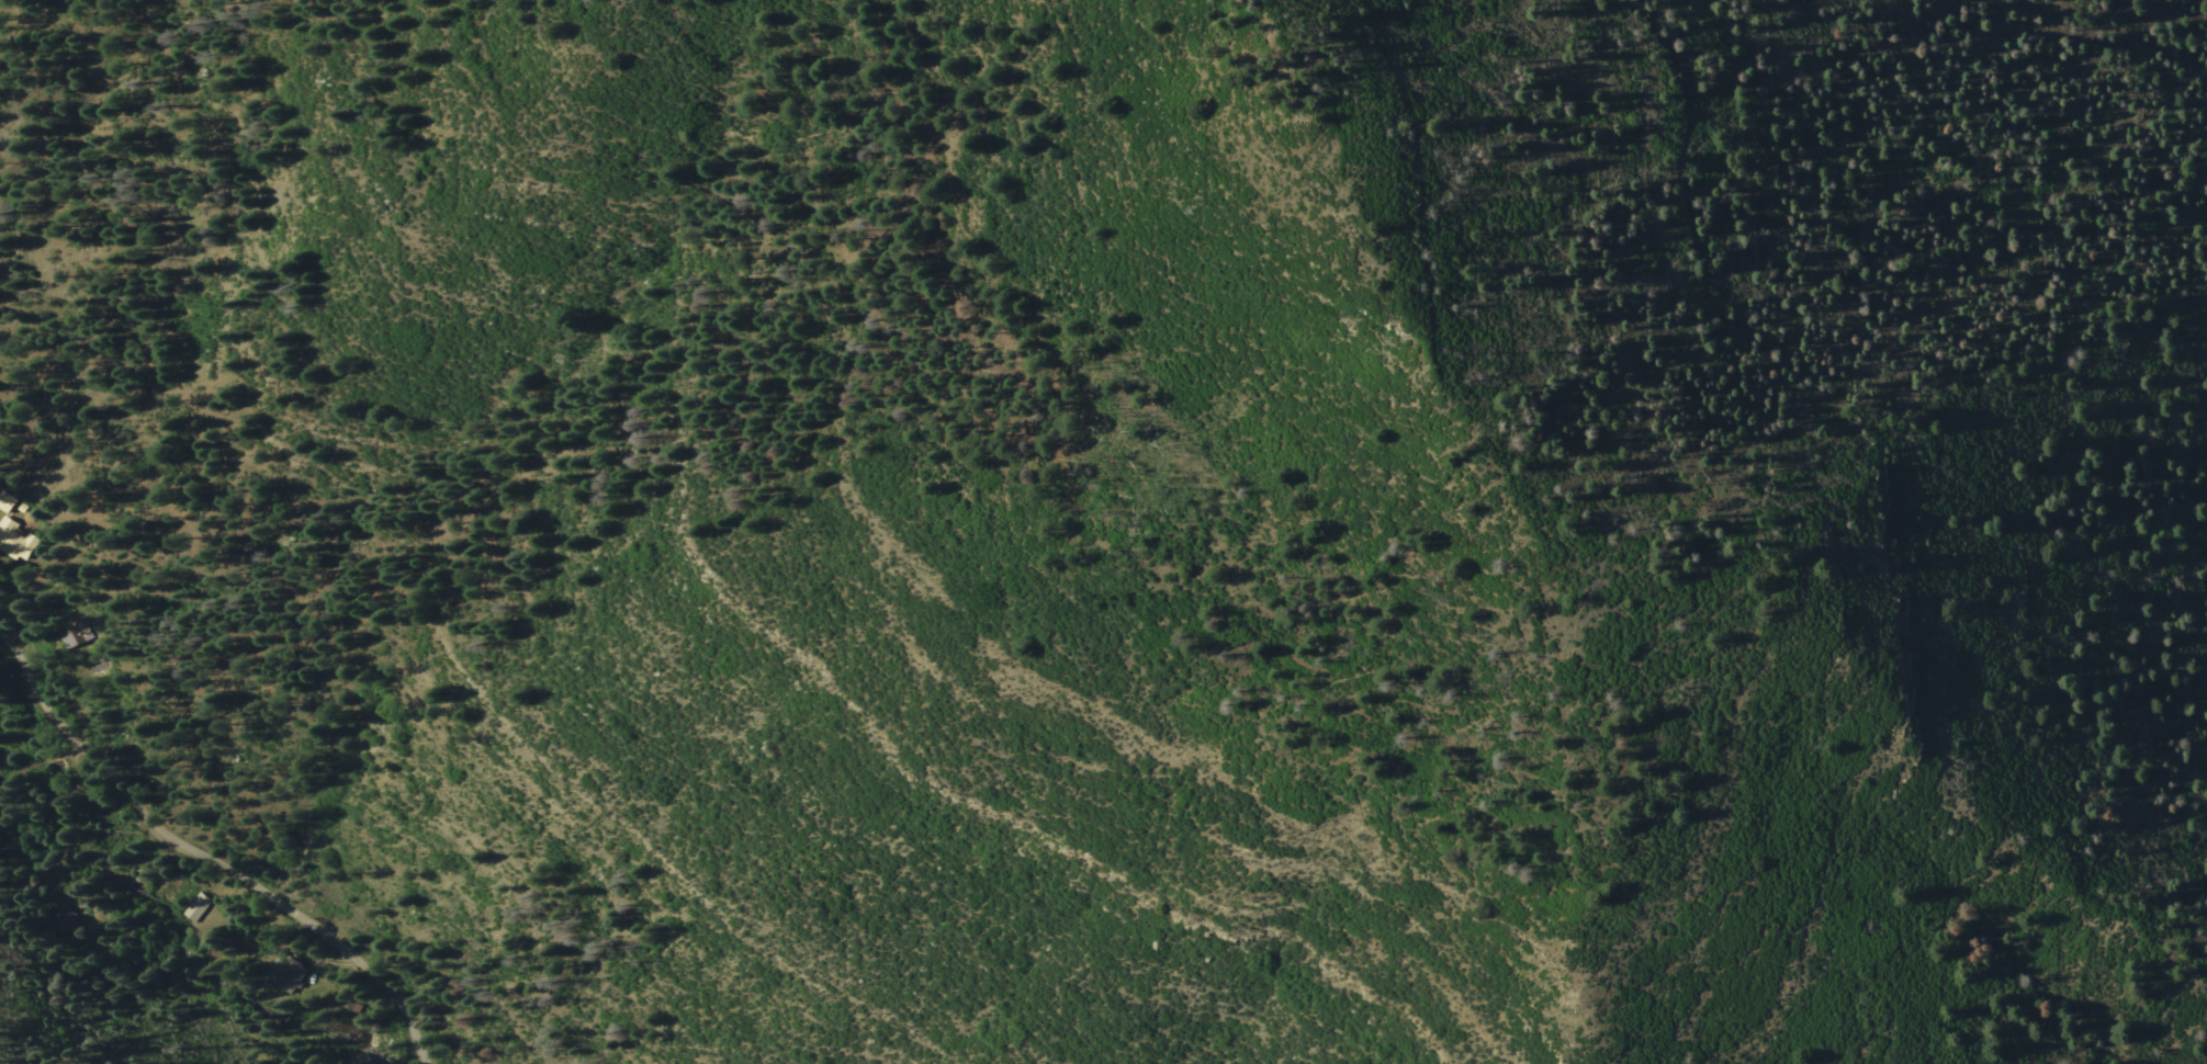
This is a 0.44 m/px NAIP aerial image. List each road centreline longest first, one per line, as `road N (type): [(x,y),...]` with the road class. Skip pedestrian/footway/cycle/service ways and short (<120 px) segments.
road 1 (residential): [(427,1063),(389,984),(348,947),(151,814),(116,770),(55,722),(0,631)]

